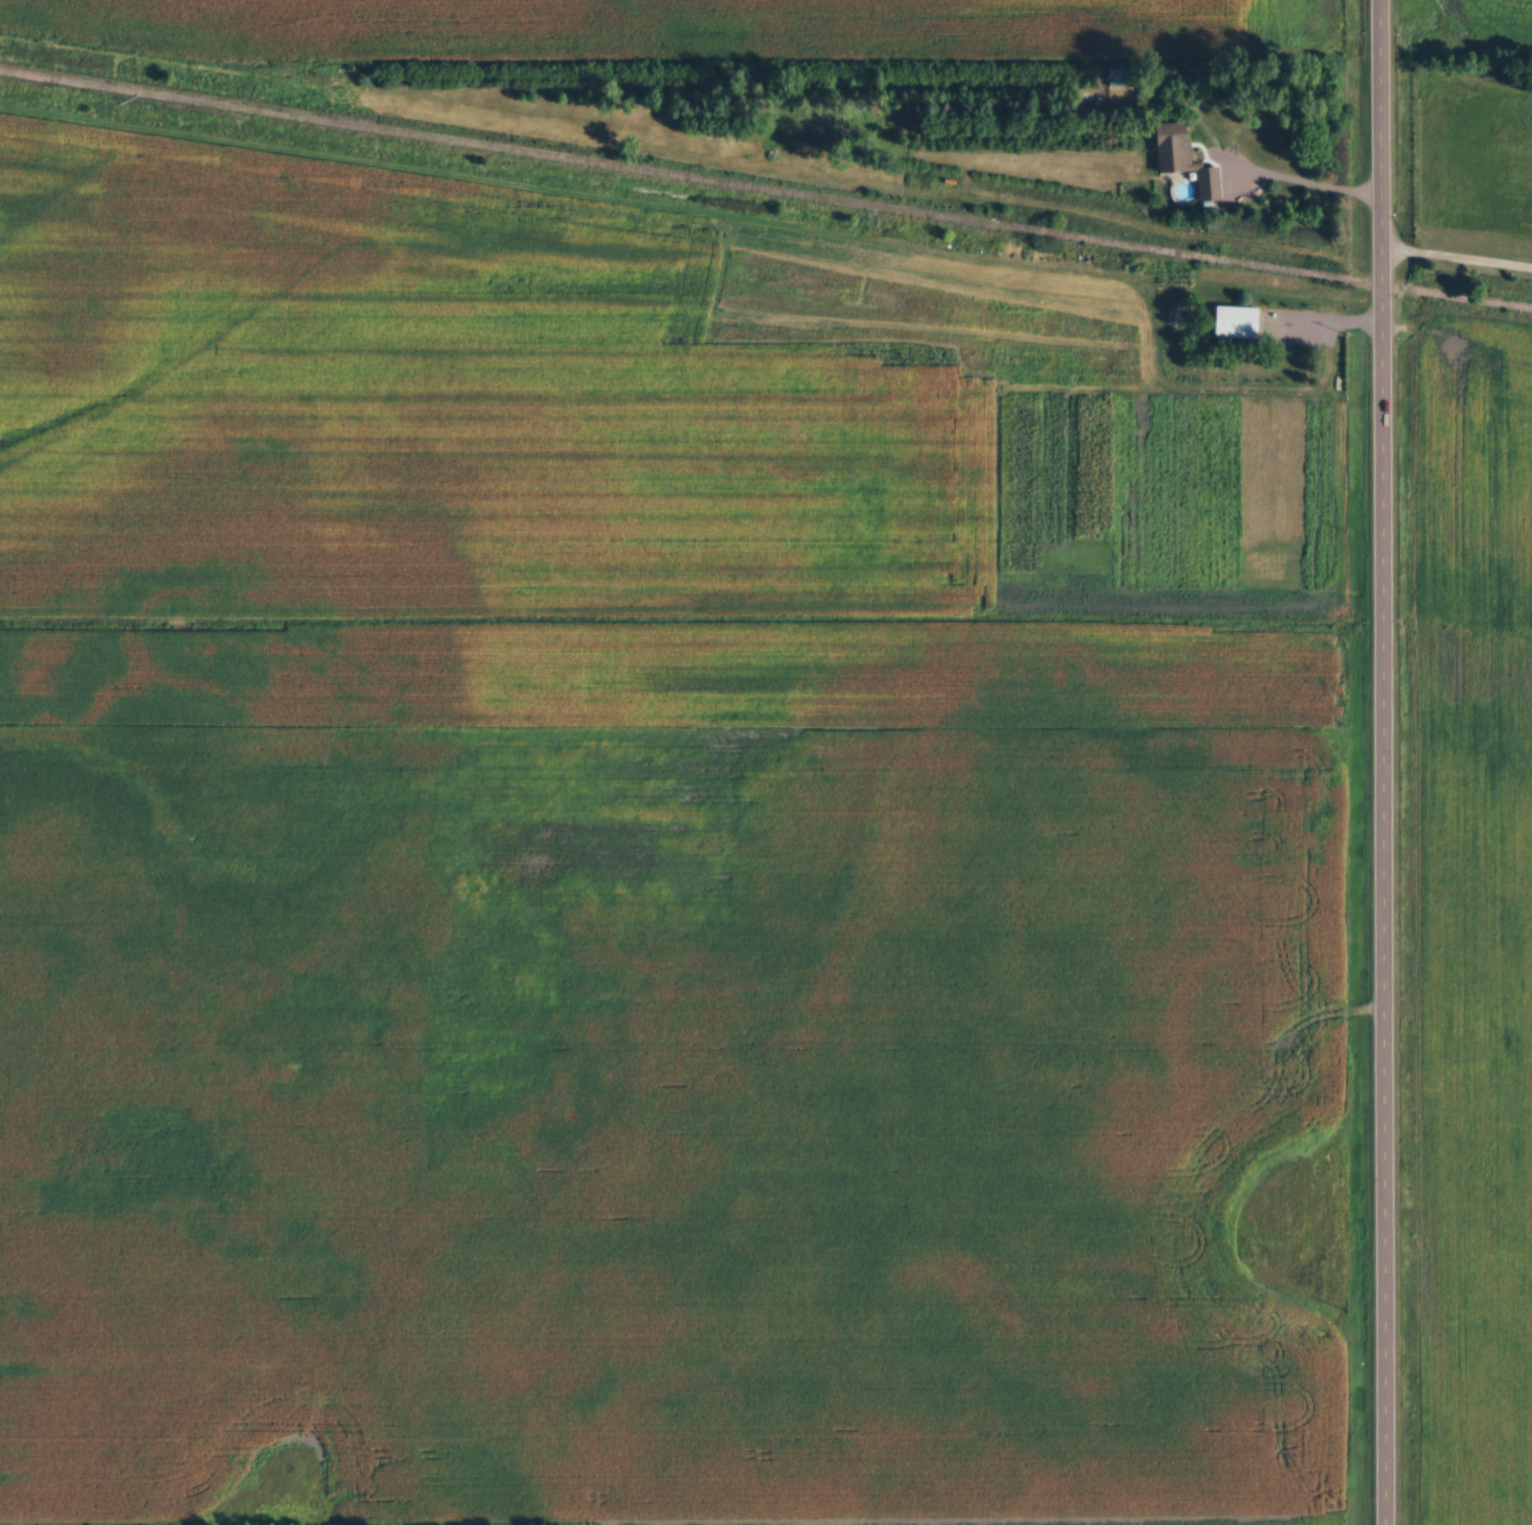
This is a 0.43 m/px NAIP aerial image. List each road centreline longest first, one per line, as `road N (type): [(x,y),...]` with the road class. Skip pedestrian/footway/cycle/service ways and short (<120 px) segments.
road 1 (tertiary): [(1381,1524),(1382,286),(1374,0)]

